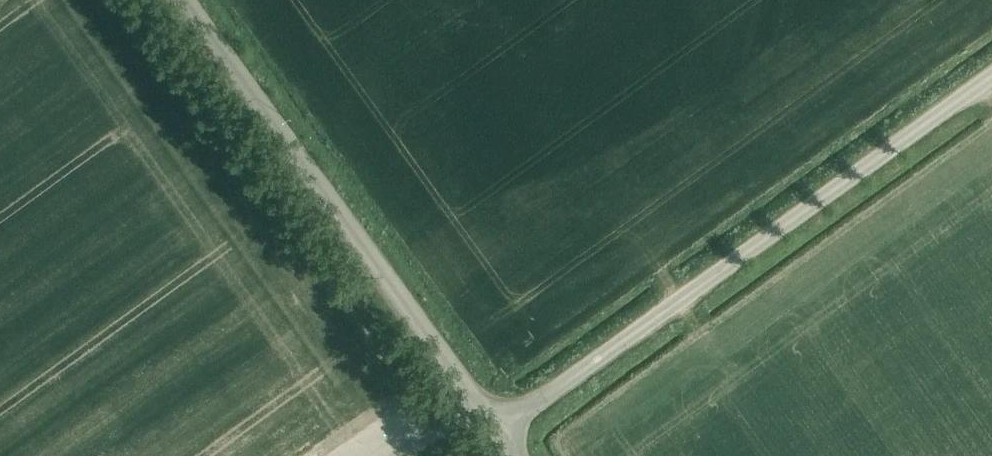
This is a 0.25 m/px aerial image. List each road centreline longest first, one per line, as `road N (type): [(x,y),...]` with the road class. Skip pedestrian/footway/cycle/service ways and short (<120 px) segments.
road 1 (unclassified): [(480,415),(518,414),(991,74)]
road 2 (tertiary): [(480,415),(183,0)]

